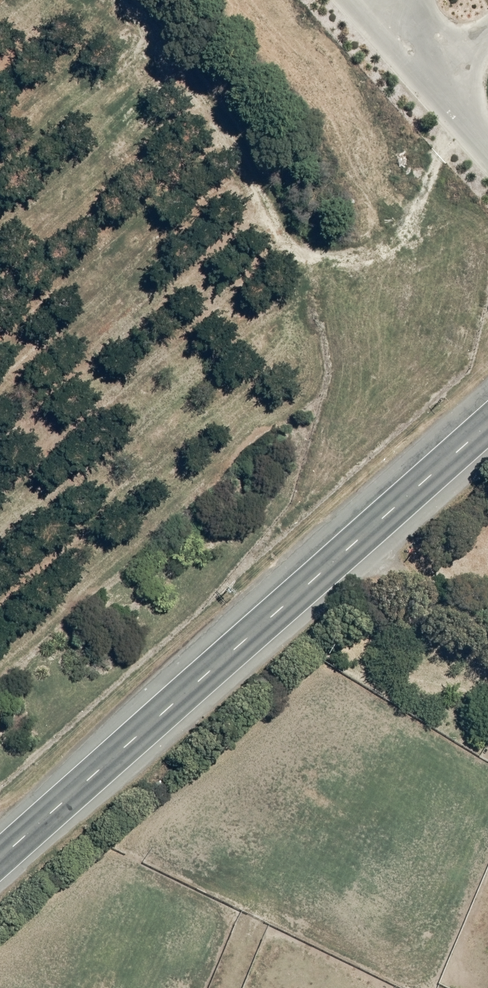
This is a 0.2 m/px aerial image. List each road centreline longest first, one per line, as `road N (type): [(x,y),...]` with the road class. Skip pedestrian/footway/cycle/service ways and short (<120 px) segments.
road 1 (trunk): [(0,860),(487,425)]
road 2 (trunk): [(487,301),(0,735)]

